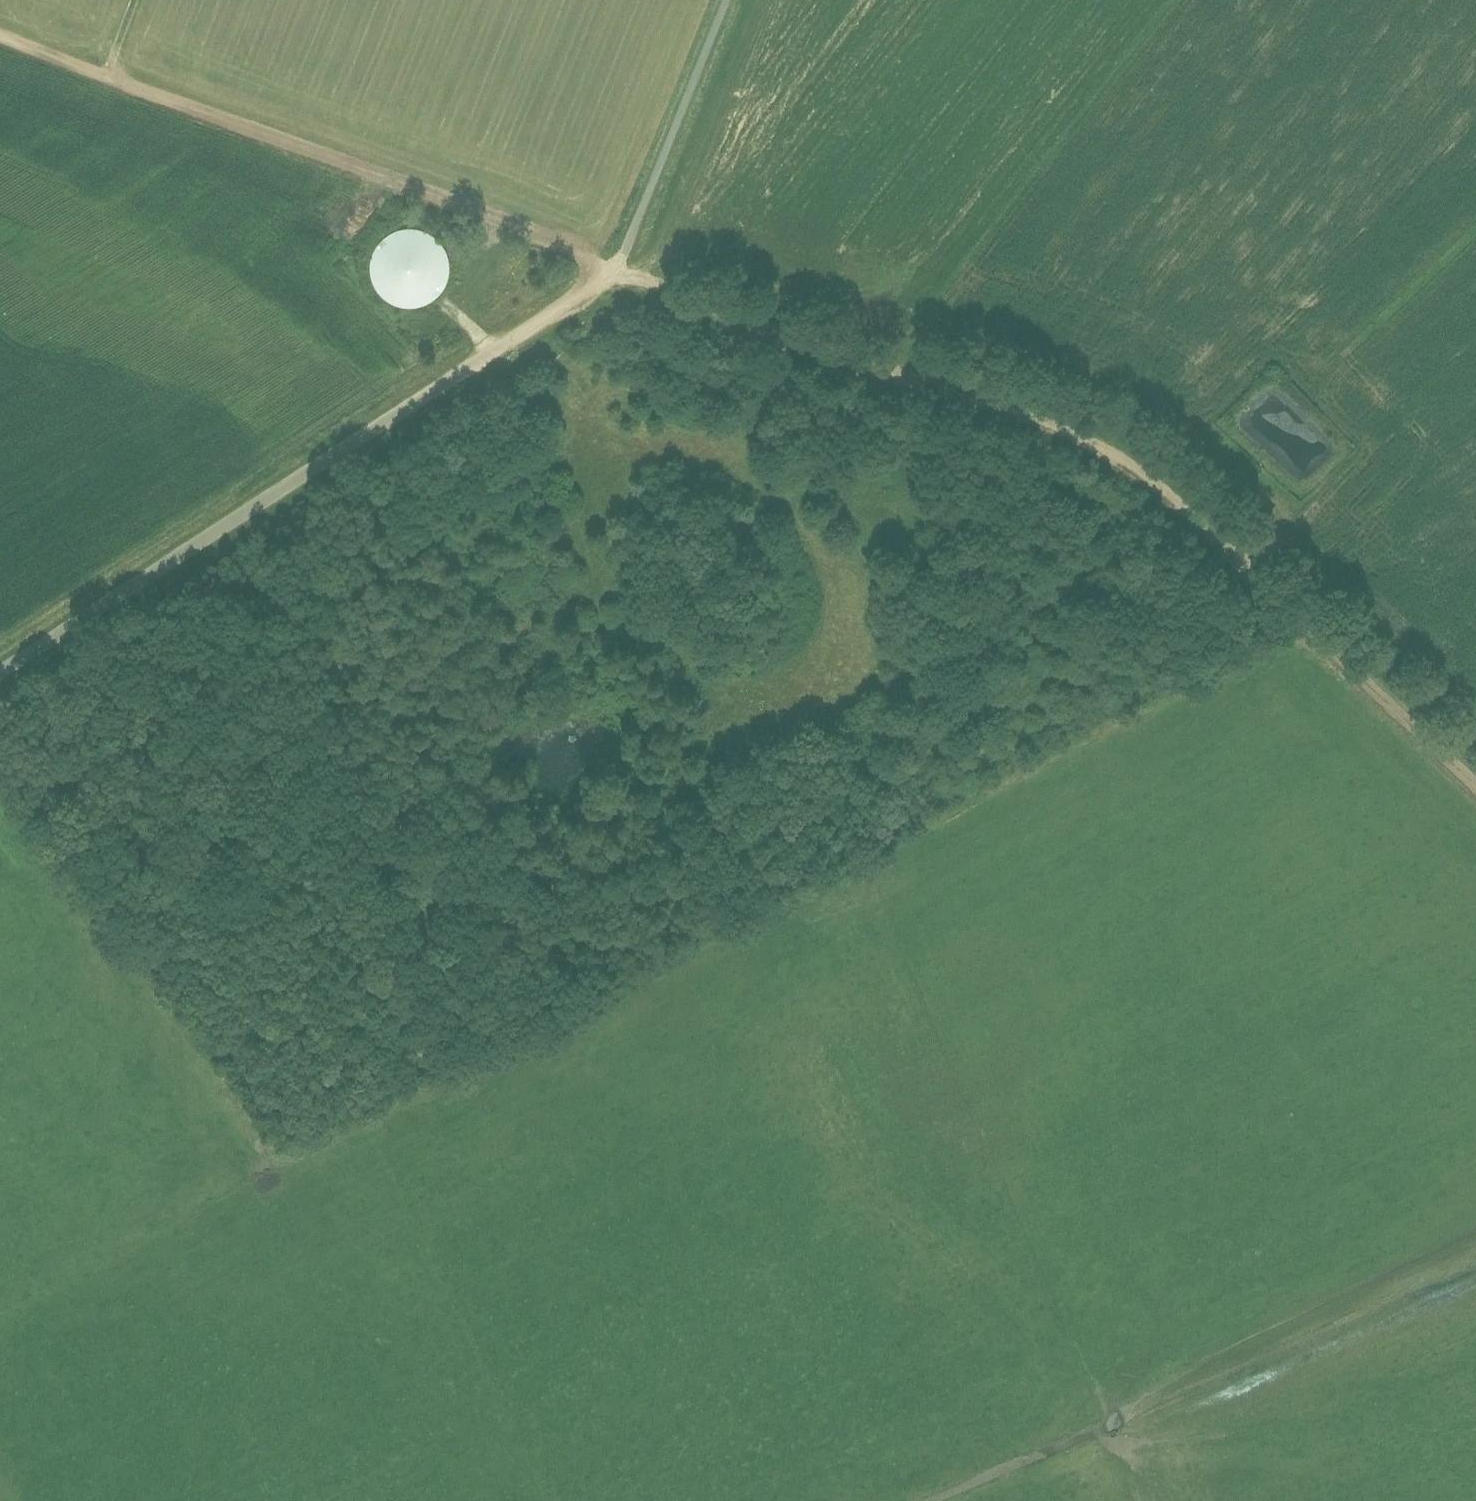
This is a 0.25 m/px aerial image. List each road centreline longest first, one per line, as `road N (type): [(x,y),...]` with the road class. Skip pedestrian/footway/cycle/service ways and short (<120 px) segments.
road 1 (track): [(613,269),(1088,443),(1155,485),(1293,613)]
road 2 (track): [(0,673),(613,269)]
road 3 (track): [(0,36),(613,269)]
road 4 (track): [(1325,644),(1475,786)]

